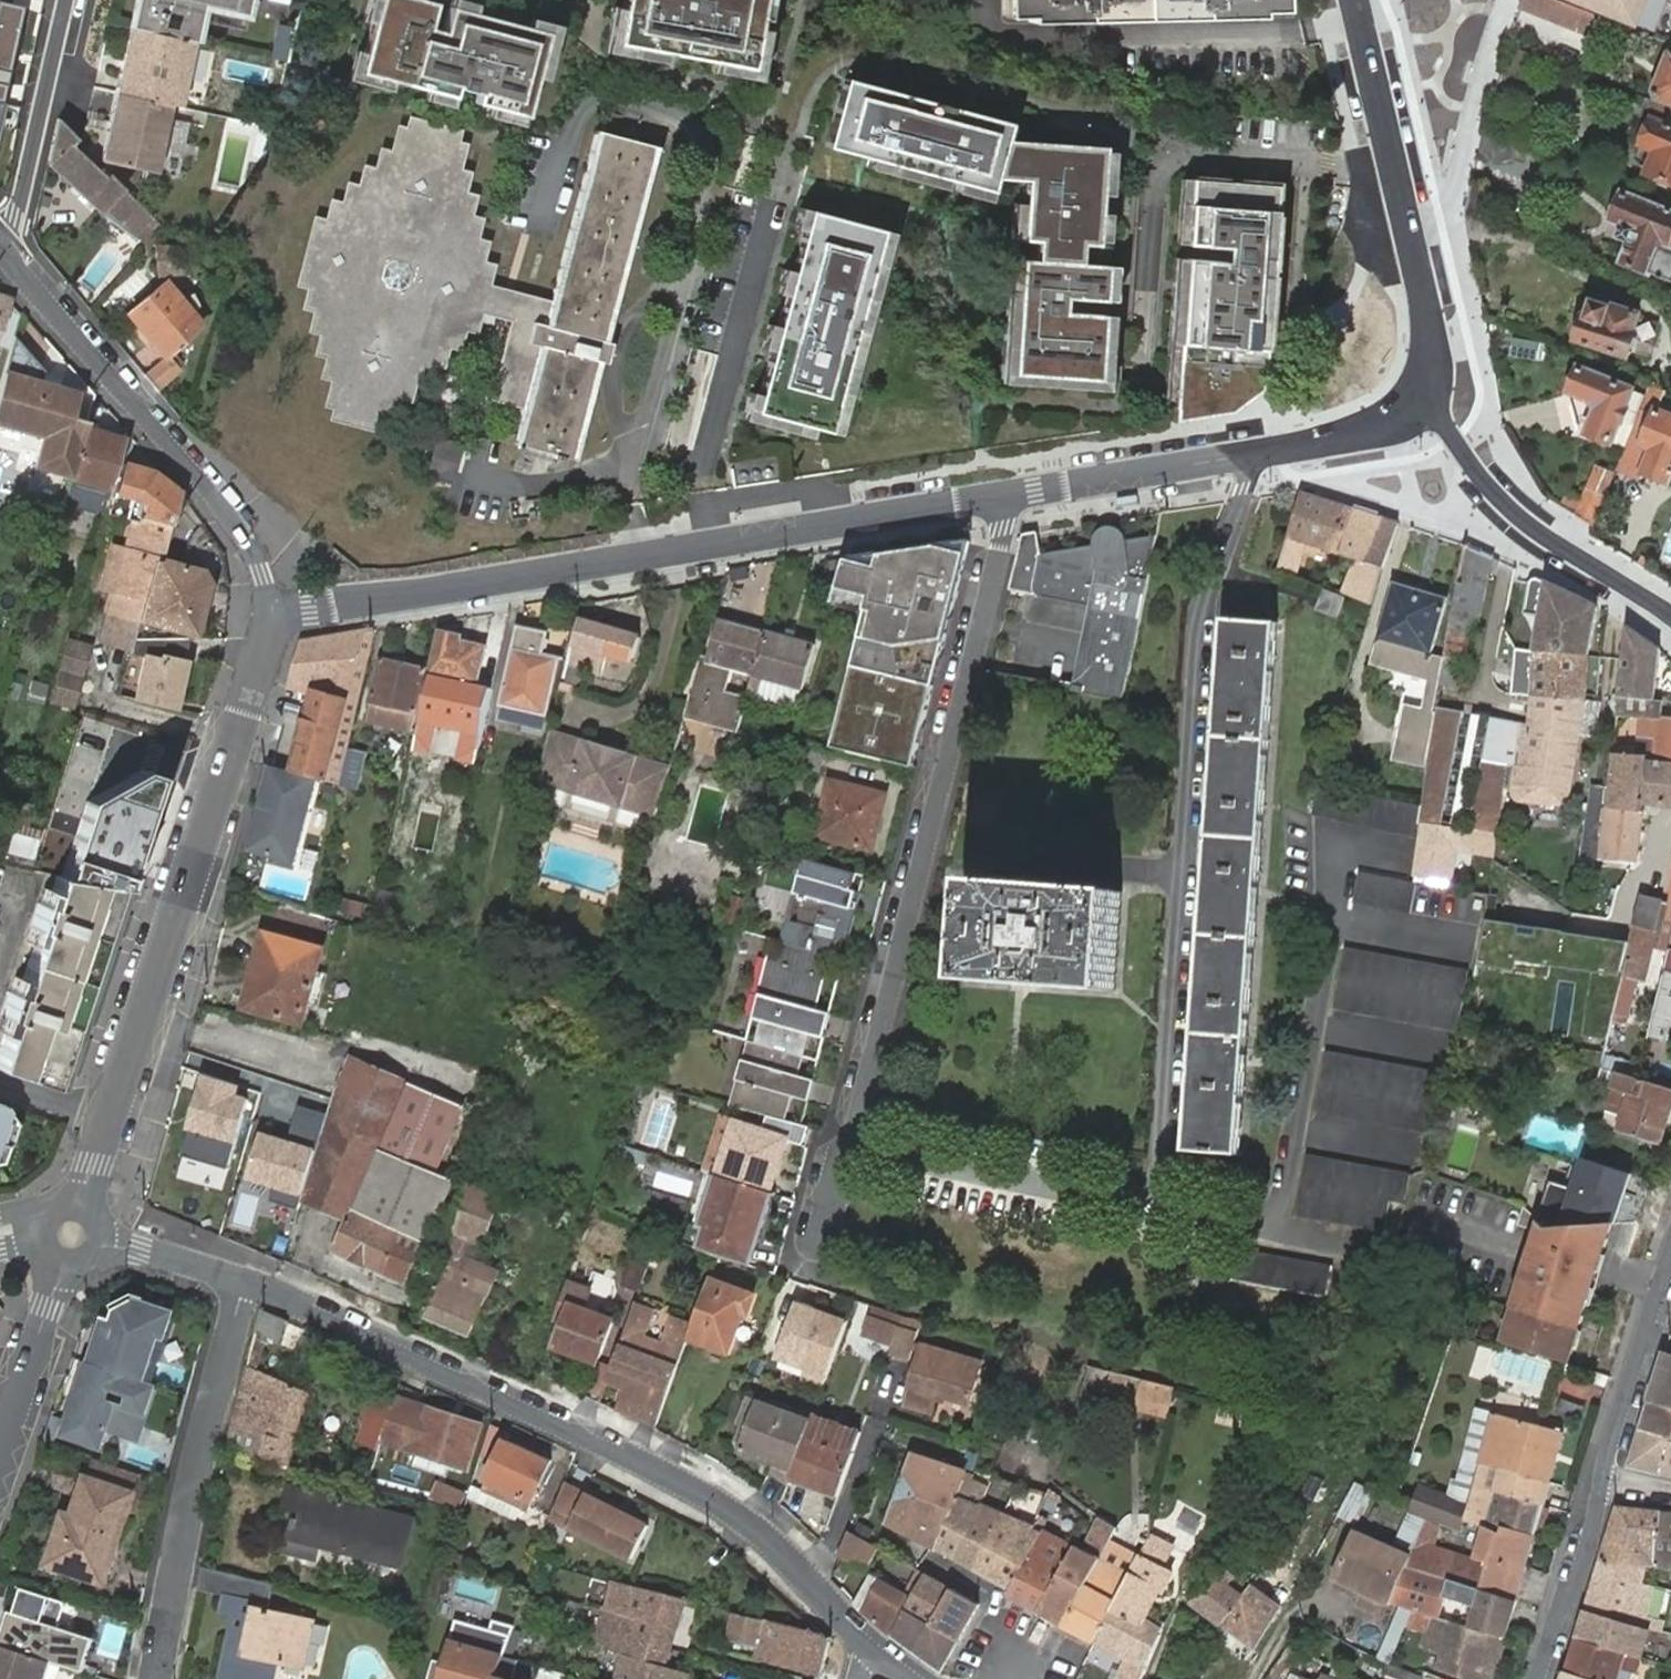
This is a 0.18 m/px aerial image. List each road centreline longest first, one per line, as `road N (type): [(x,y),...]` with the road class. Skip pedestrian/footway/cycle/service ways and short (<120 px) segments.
road 1 (residential): [(1006,496),(911,924),(816,1238)]
road 2 (tertiary): [(274,610),(1006,496)]
road 3 (residential): [(244,1282),(724,1507),(873,1653)]
road 4 (tertiary): [(274,610),(72,1235)]
road 5 (tertiary): [(1545,1678),(1670,1252)]
road 6 (tertiary): [(12,259),(233,524),(274,610)]
road 7 (tertiary): [(1006,496),(1353,439),(1426,399)]
road 8 (residential): [(158,1678),(177,1560),(244,1282)]
road 9 (tertiary): [(1670,617),(1517,514),(1426,399)]
road 10 (residential): [(1412,251),(1509,0)]
road 11 (residential): [(71,0),(12,259)]
road 12 (tertiary): [(1412,251),(1358,0)]
road 13 (tertiary): [(72,1235),(0,1448)]
road 14 (residential): [(244,1282),(72,1235)]
road 15 (tertiary): [(1426,399),(1433,364),(1412,251)]

